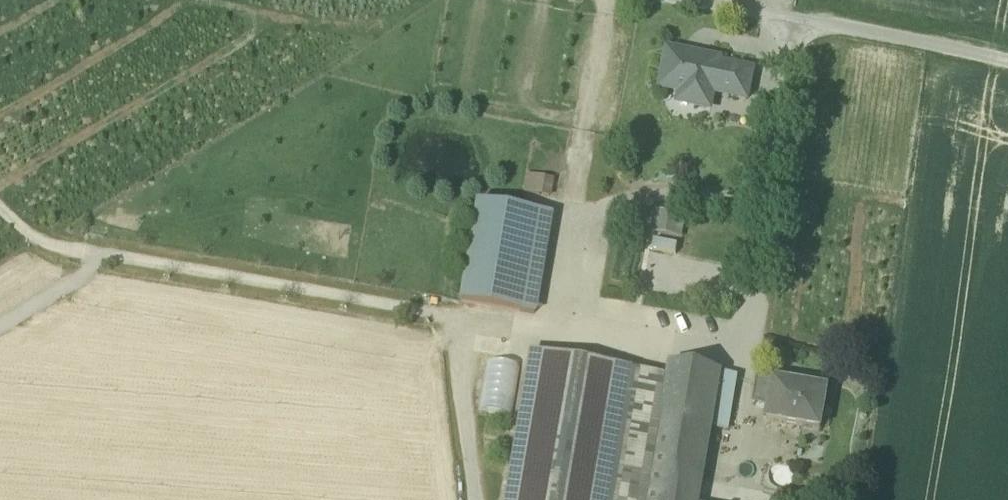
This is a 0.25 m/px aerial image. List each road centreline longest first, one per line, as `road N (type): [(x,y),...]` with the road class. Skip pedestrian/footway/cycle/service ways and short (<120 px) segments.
road 1 (unclassified): [(1007,62),(673,0)]

